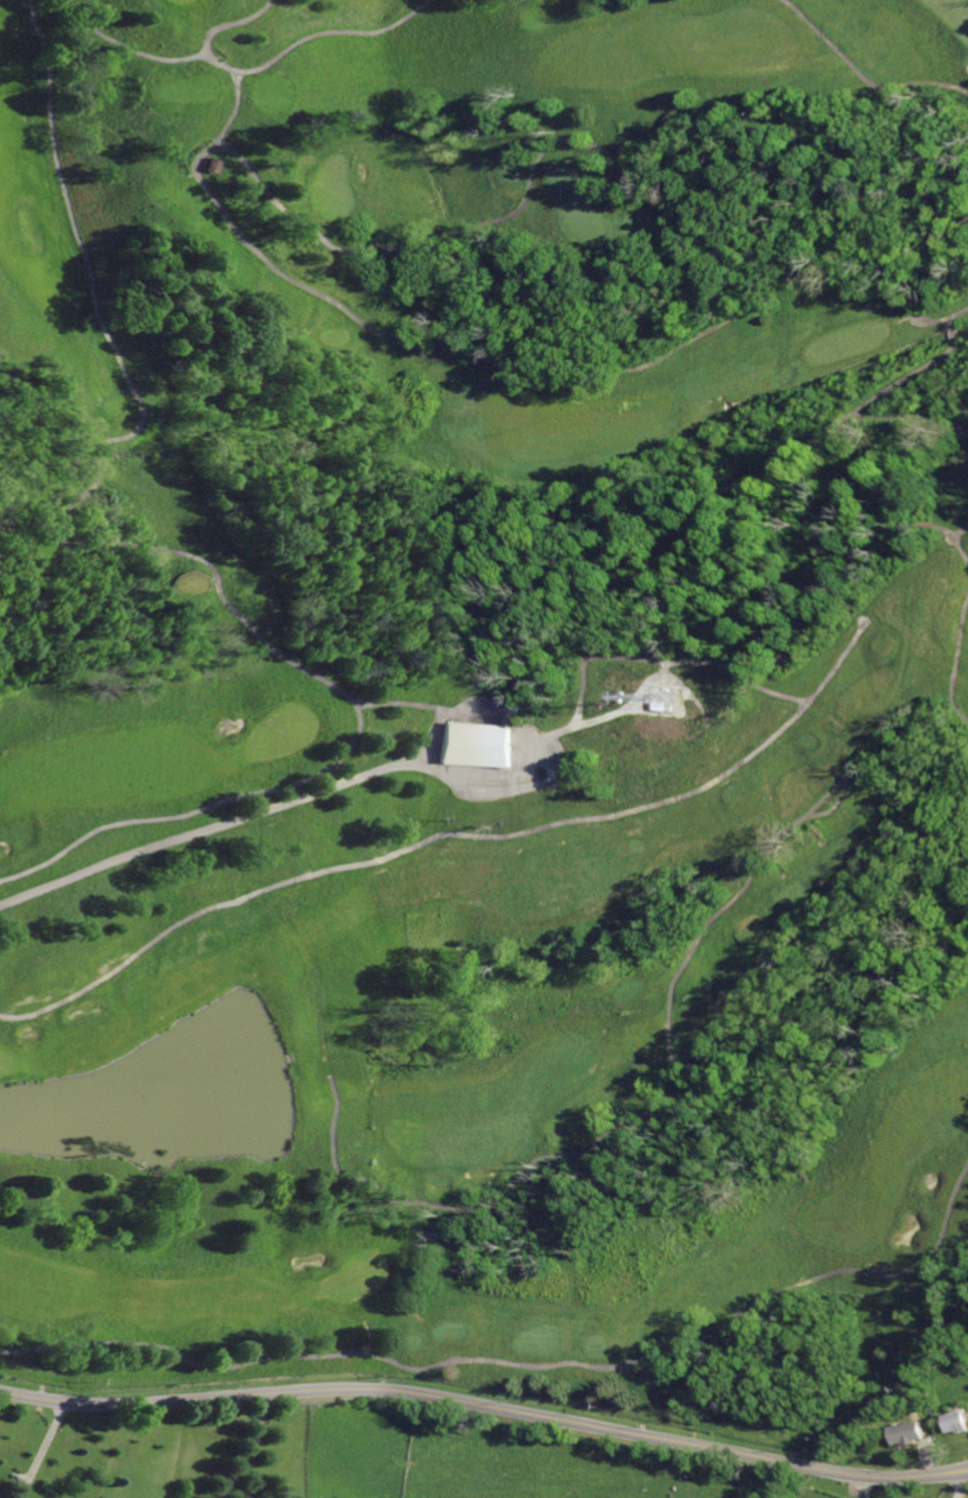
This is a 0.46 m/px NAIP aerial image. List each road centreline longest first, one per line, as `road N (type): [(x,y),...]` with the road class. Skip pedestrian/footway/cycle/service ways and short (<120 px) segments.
road 1 (residential): [(0,1393),(135,1405),(379,1391),(863,1479),(967,1468)]

